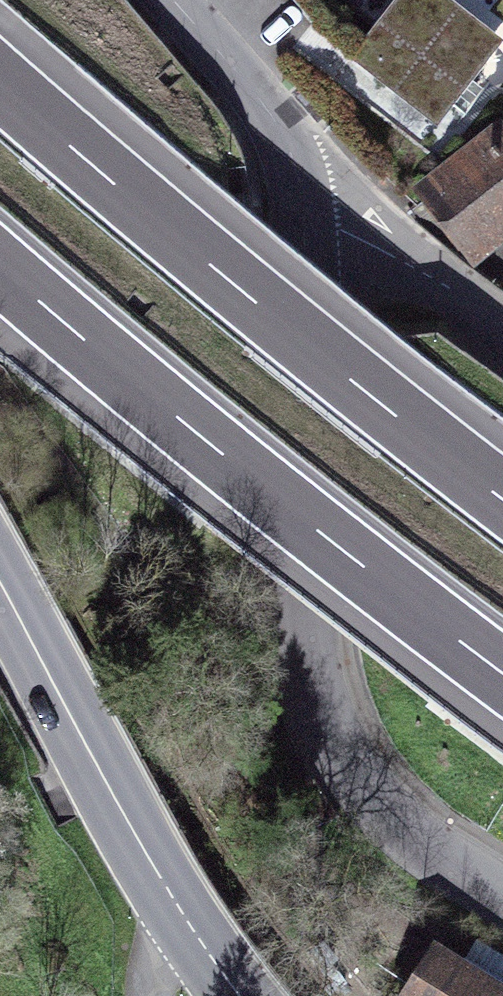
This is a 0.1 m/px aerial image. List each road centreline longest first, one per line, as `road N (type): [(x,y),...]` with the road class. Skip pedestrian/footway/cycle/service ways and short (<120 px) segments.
road 1 (residential): [(303,223),(309,608),(338,749),(502,899)]
road 2 (motorway): [(502,495),(254,298),(0,80)]
road 3 (motorway): [(0,266),(259,483),(502,672)]
road 4 (primary): [(238,995),(191,931),(0,590)]
road 5 (residential): [(182,0),(276,119),(303,223)]
road 6 (unclassified): [(502,325),(408,261),(349,231),(303,223)]

